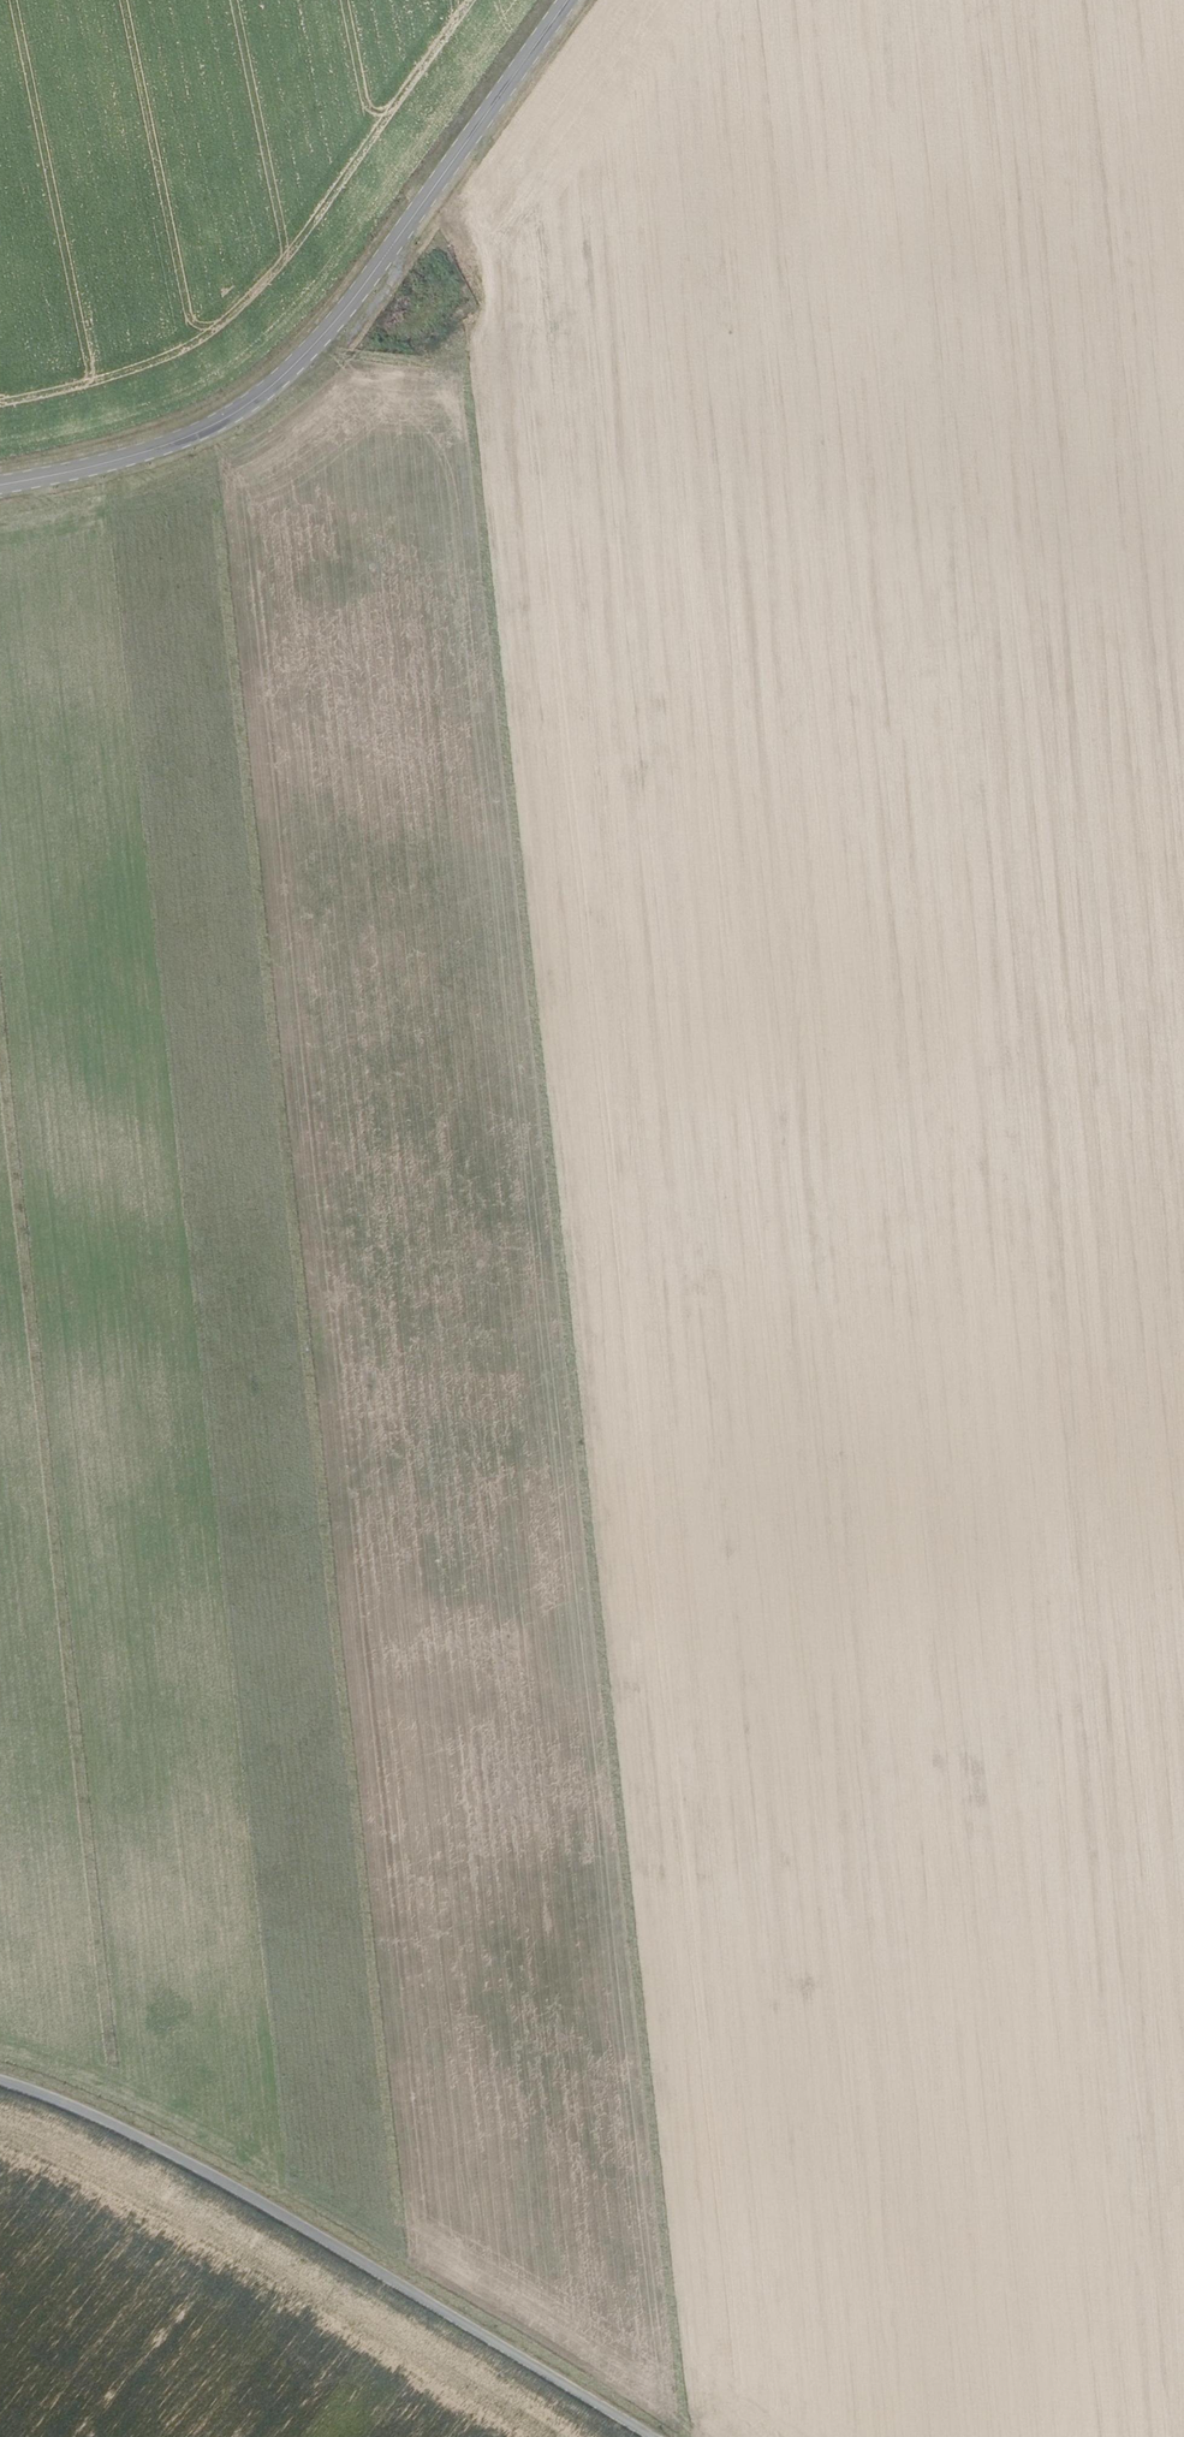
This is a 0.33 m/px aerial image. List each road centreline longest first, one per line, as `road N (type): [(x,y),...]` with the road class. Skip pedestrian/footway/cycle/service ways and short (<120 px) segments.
road 1 (secondary): [(568,0),(367,281),(276,383),(172,443),(0,485)]
road 2 (tertiary): [(641,2436),(463,2321),(160,2145),(0,2080)]

